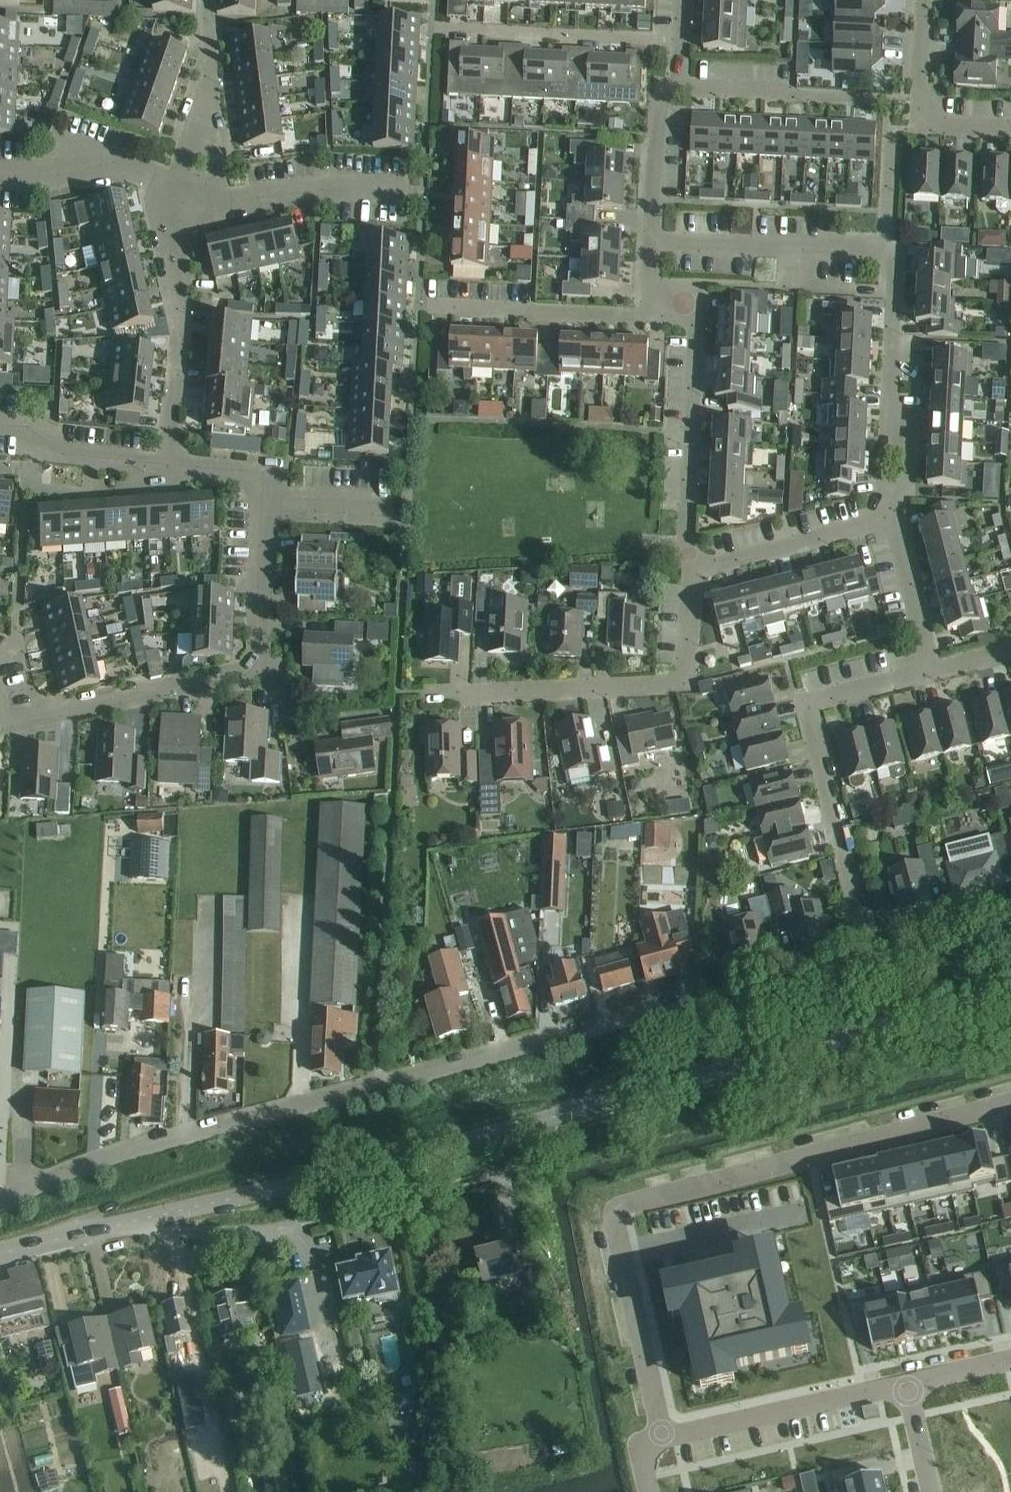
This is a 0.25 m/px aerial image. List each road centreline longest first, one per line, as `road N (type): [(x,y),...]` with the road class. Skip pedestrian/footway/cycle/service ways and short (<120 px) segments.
road 1 (tertiary): [(0,1253),(408,1155),(1010,993)]
road 2 (residential): [(0,1201),(141,1146),(696,1001)]
road 3 (residential): [(661,1434),(615,1206),(1010,1099)]
road 4 (residential): [(0,713),(64,709),(253,665),(263,475),(166,465)]
road 5 (residential): [(397,695),(688,678),(692,570)]
road 6 (residential): [(872,956),(807,702),(931,670)]
road 7 (residential): [(692,570),(687,542),(698,340),(689,321),(671,312)]
road 8 (residential): [(891,517),(894,248)]
road 9 (residential): [(166,465),(187,206)]
road 10 (residential): [(910,1385),(661,1434)]
road 11 (residential): [(431,27),(680,38)]
road 12 (residential): [(652,236),(894,248)]
road 13 (residential): [(671,312),(433,305)]
road 14 (residential): [(187,206),(350,186),(411,190)]
road 15 (residential): [(1010,129),(924,125),(926,0)]
road 16 (residential): [(888,98),(679,86)]
road 17 (residential): [(187,206),(211,96),(207,0)]
road 18 (residential): [(692,570),(891,517)]
road 19 (residential): [(0,171),(121,164),(187,206)]
road 20 (residential): [(696,1001),(872,956)]
road 21 (residential): [(166,465),(64,454),(25,424),(0,423)]
road 22 (residential): [(652,236),(661,85),(679,86)]
road 23 (residential): [(931,670),(891,517)]
road 24 (residential): [(872,956),(1010,919)]

